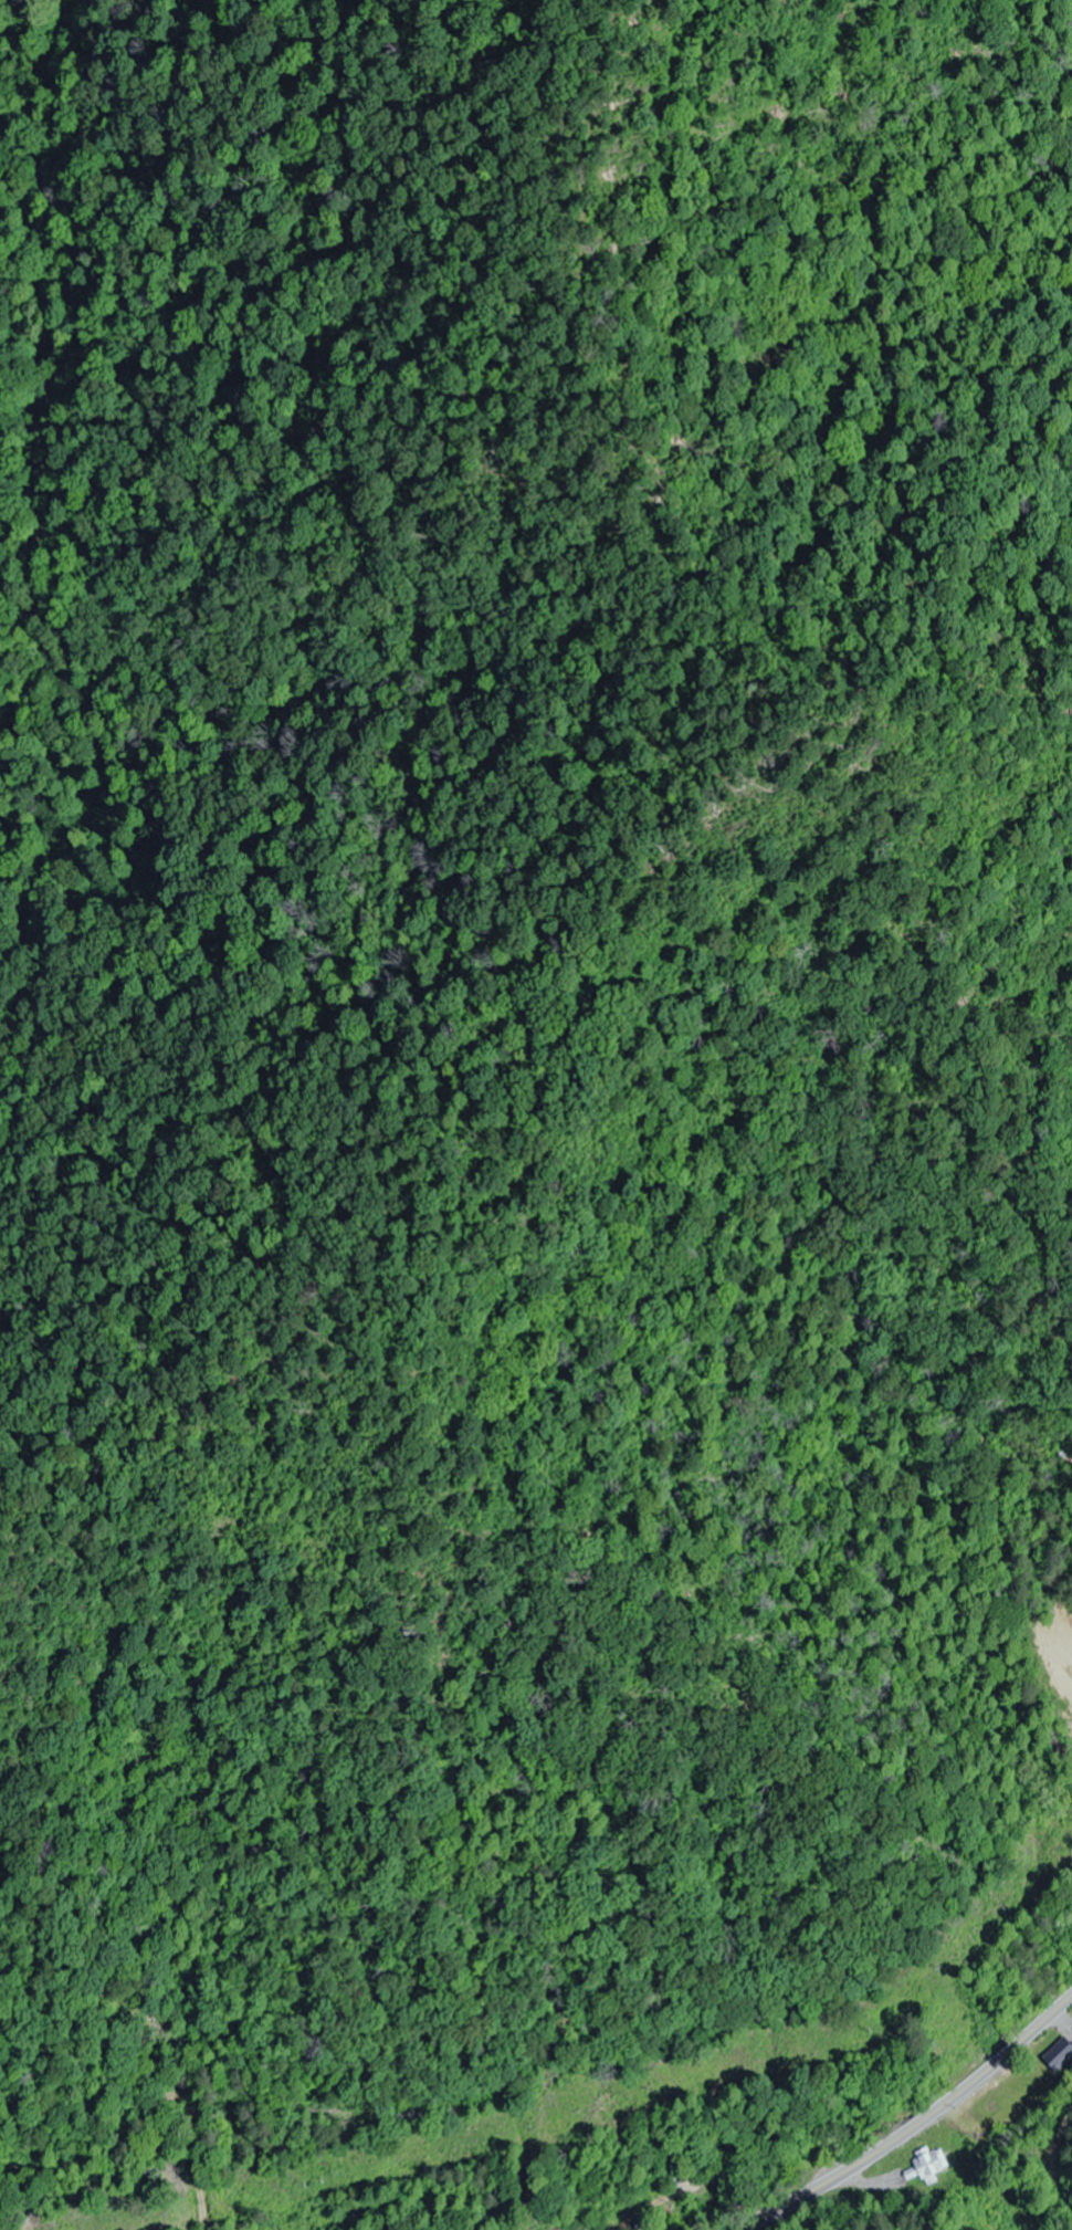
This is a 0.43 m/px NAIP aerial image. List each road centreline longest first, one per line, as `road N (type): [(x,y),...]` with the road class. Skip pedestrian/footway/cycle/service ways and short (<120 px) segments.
road 1 (primary): [(1071,1997),(908,2133),(741,2229)]

